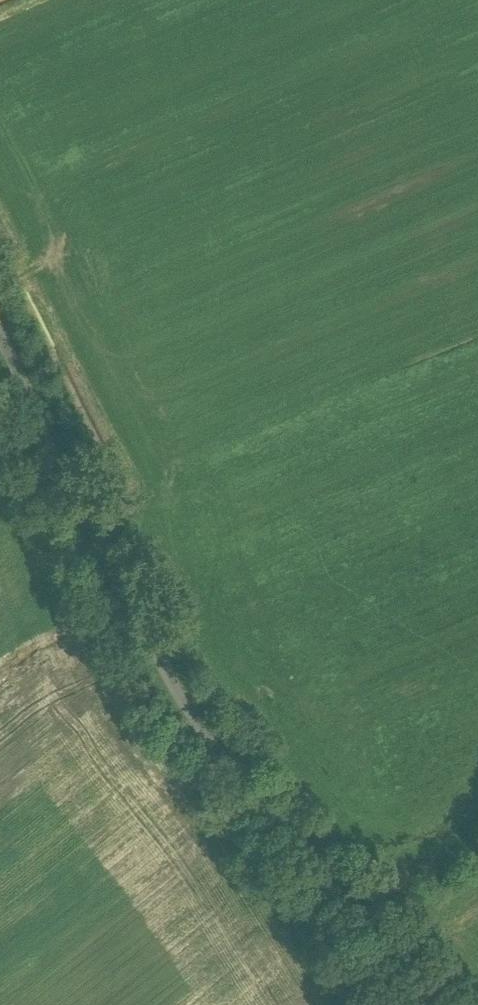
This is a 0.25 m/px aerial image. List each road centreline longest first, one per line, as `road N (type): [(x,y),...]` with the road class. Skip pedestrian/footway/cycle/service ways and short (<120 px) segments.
road 1 (unclassified): [(423,1004),(172,697),(0,337)]

